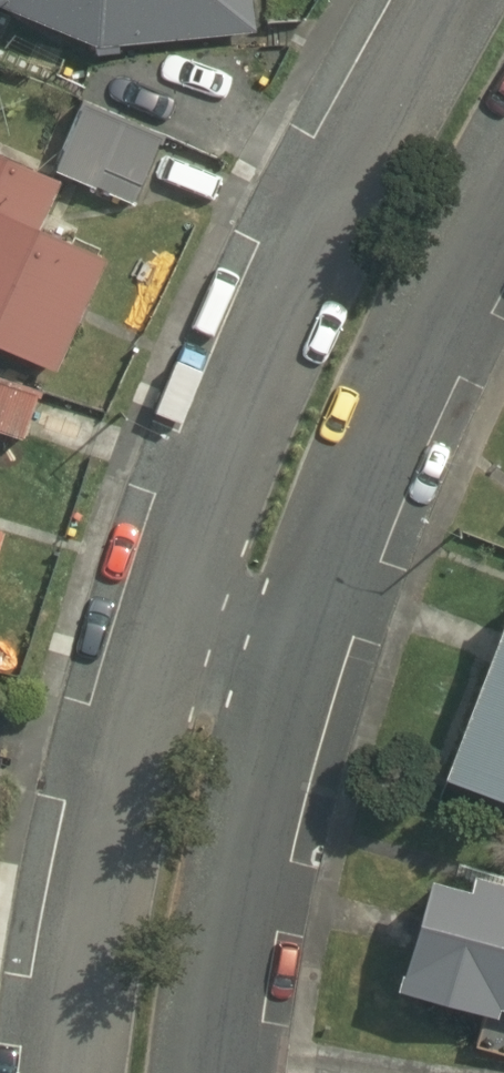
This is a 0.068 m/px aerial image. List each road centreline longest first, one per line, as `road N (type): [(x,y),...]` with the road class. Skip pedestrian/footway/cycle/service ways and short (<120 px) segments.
road 1 (unclassified): [(180,647),(247,427),(348,187),(453,0)]
road 2 (unclassified): [(503,180),(474,233),(300,673)]
road 3 (unclassified): [(88,1072),(139,798),(180,647)]
road 4 (unclassified): [(300,673),(241,918),(218,1072)]
road 5 (unclassified): [(180,647),(300,673)]

